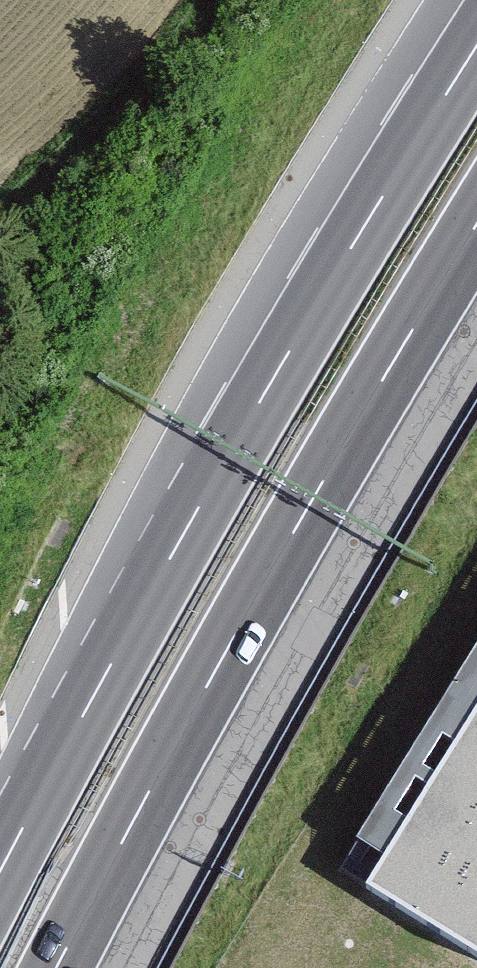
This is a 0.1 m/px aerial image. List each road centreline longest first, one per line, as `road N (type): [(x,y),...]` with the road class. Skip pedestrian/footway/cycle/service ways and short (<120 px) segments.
road 1 (motorway): [(476,45),(240,432),(0,870)]
road 2 (motorway): [(56,967),(234,632),(476,220)]

